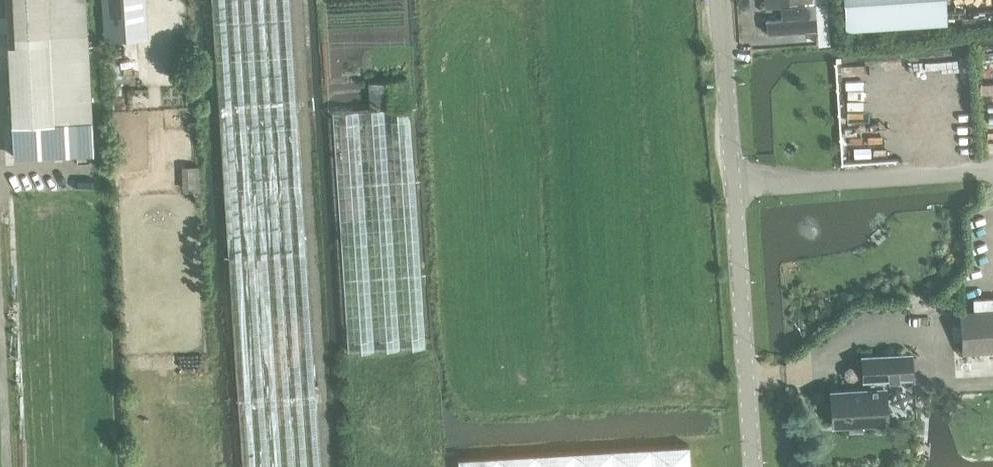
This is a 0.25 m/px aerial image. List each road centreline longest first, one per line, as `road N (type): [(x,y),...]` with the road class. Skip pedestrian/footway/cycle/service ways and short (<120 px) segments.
road 1 (residential): [(754,466),(721,0)]
road 2 (track): [(0,310),(8,466)]

